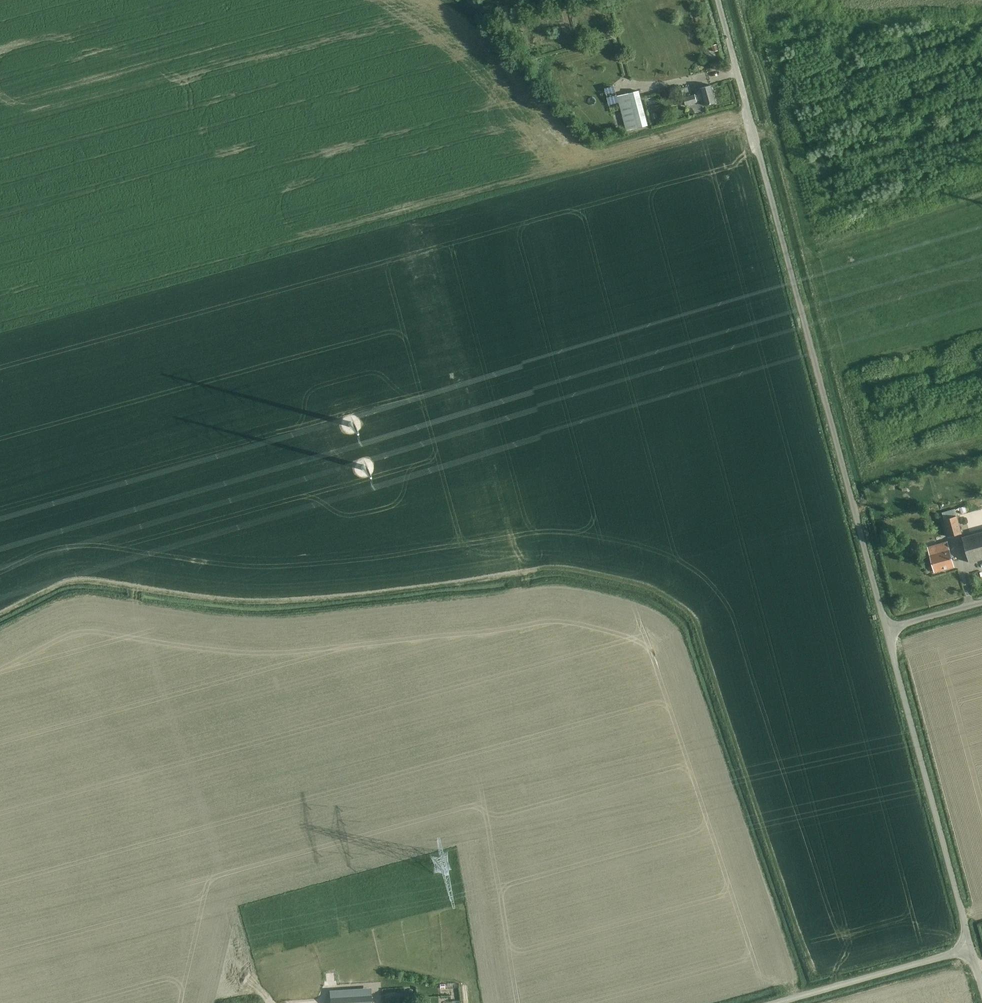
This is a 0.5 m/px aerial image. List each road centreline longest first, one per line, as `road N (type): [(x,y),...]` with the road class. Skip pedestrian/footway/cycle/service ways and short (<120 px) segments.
road 1 (unclassified): [(886,630),(716,0)]
road 2 (unclassified): [(970,949),(886,630)]
road 3 (unclassified): [(773,1002),(970,949)]

